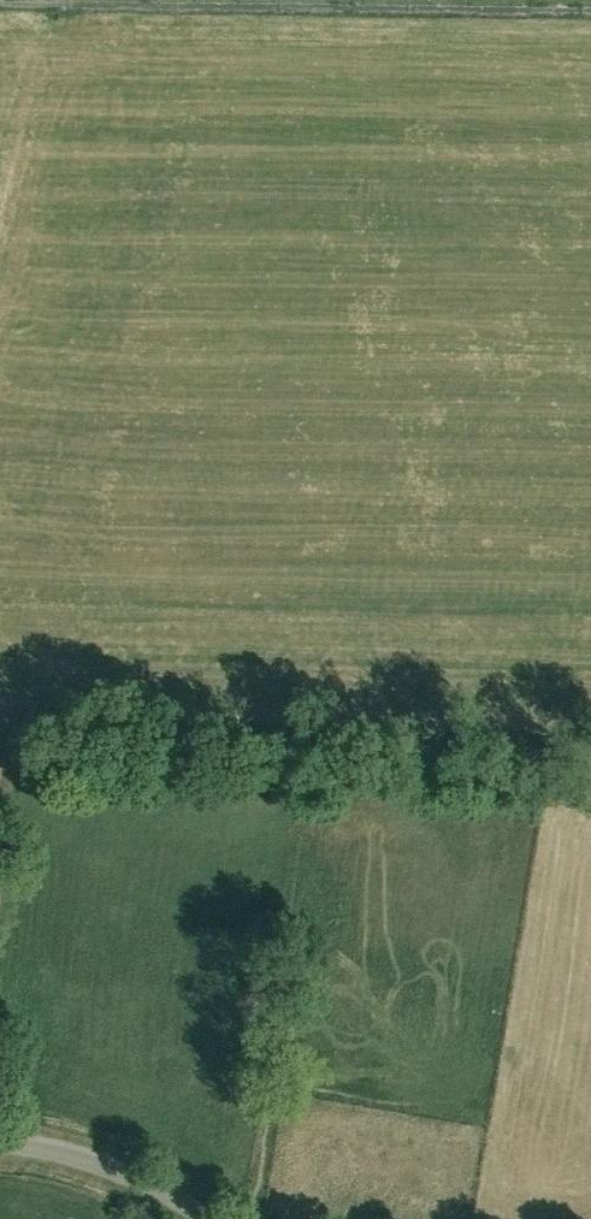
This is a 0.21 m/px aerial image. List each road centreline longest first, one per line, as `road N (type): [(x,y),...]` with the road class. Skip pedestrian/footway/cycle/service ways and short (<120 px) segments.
road 1 (unclassified): [(209,1218),(66,1159),(0,1148)]

